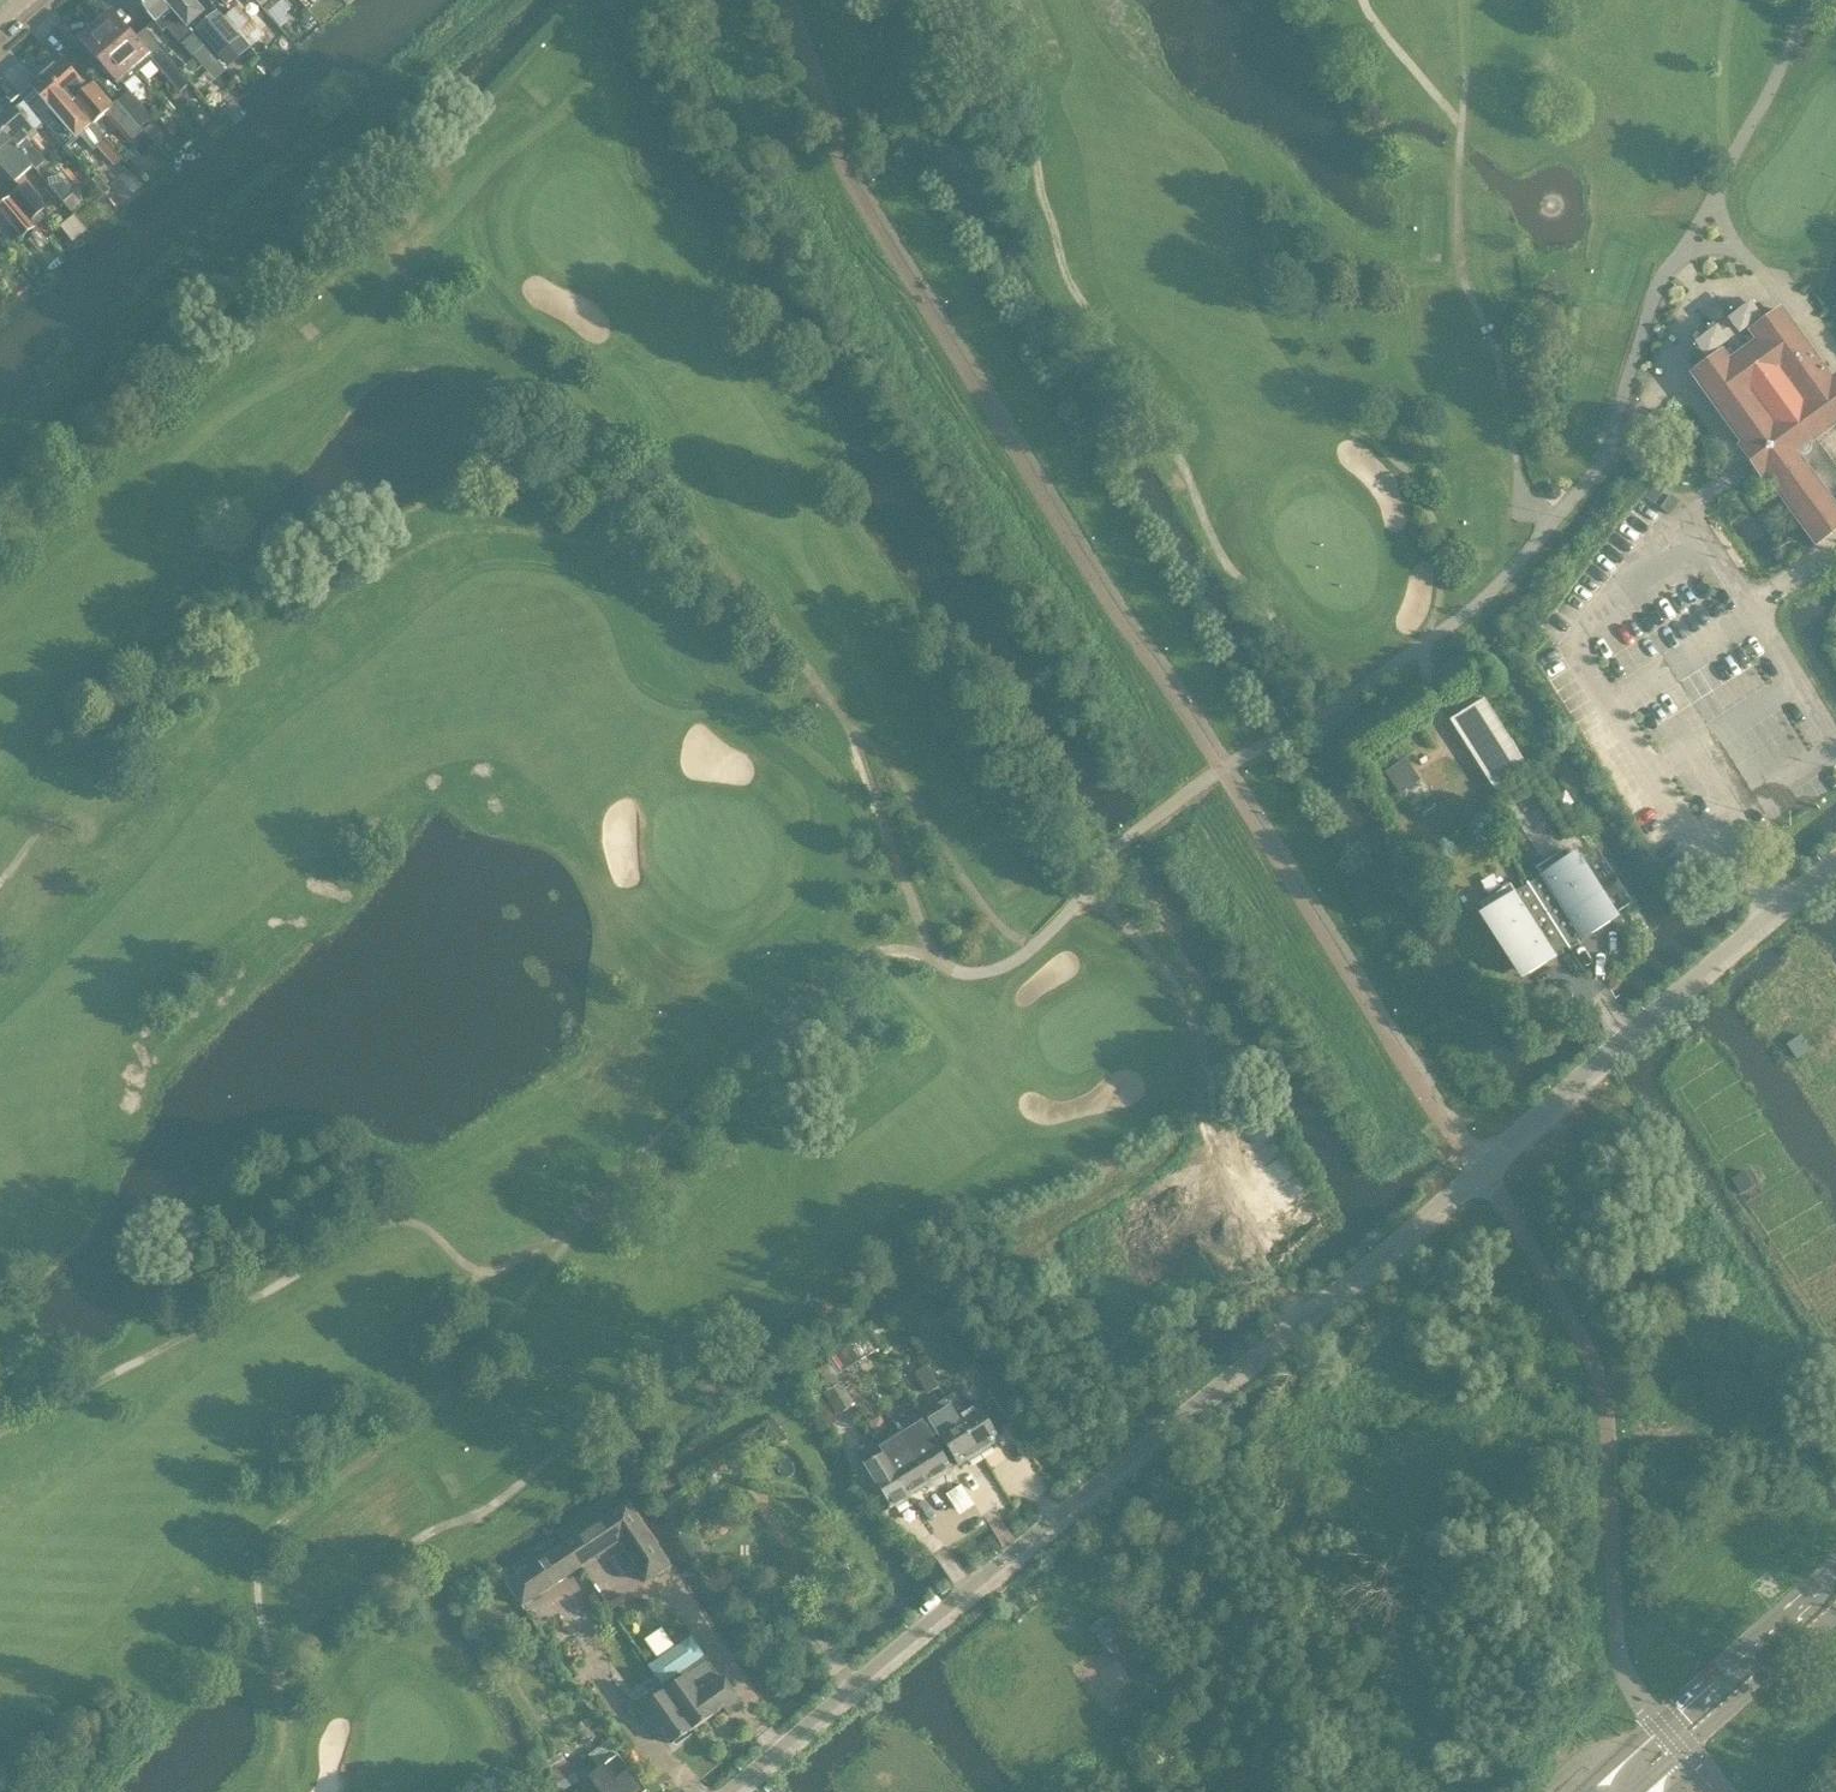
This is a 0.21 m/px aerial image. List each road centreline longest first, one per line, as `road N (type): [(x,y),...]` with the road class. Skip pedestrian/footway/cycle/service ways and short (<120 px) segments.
road 1 (unclassified): [(739,1791),(1835,865)]
road 2 (track): [(1072,898),(1131,933),(1178,995),(1200,1042),(1206,1139),(1218,1174),(1298,1323)]
road 3 (primary): [(1835,1568),(1604,1772)]
road 4 (primary): [(1641,1785),(1835,1614)]

